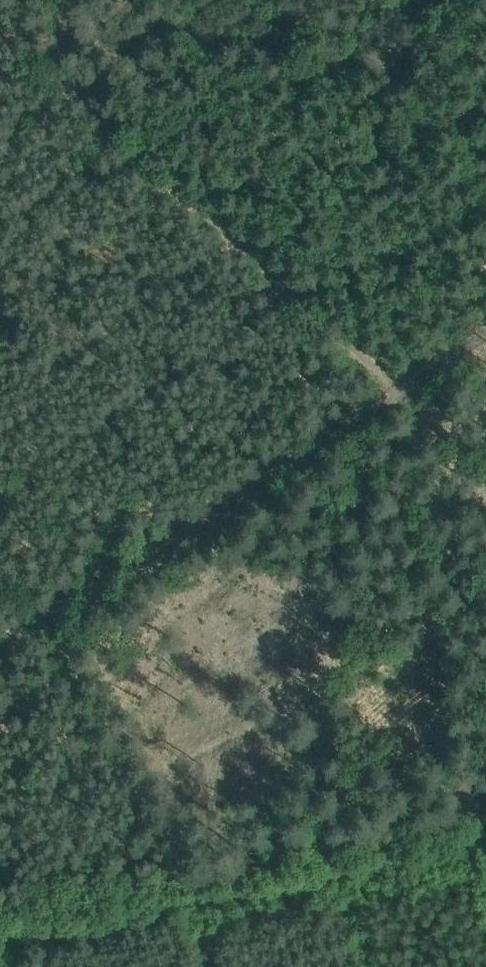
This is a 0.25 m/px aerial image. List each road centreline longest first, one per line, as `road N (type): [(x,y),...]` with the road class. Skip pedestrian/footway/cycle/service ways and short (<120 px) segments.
road 1 (track): [(485,333),(0,649)]
road 2 (track): [(485,821),(0,923)]

